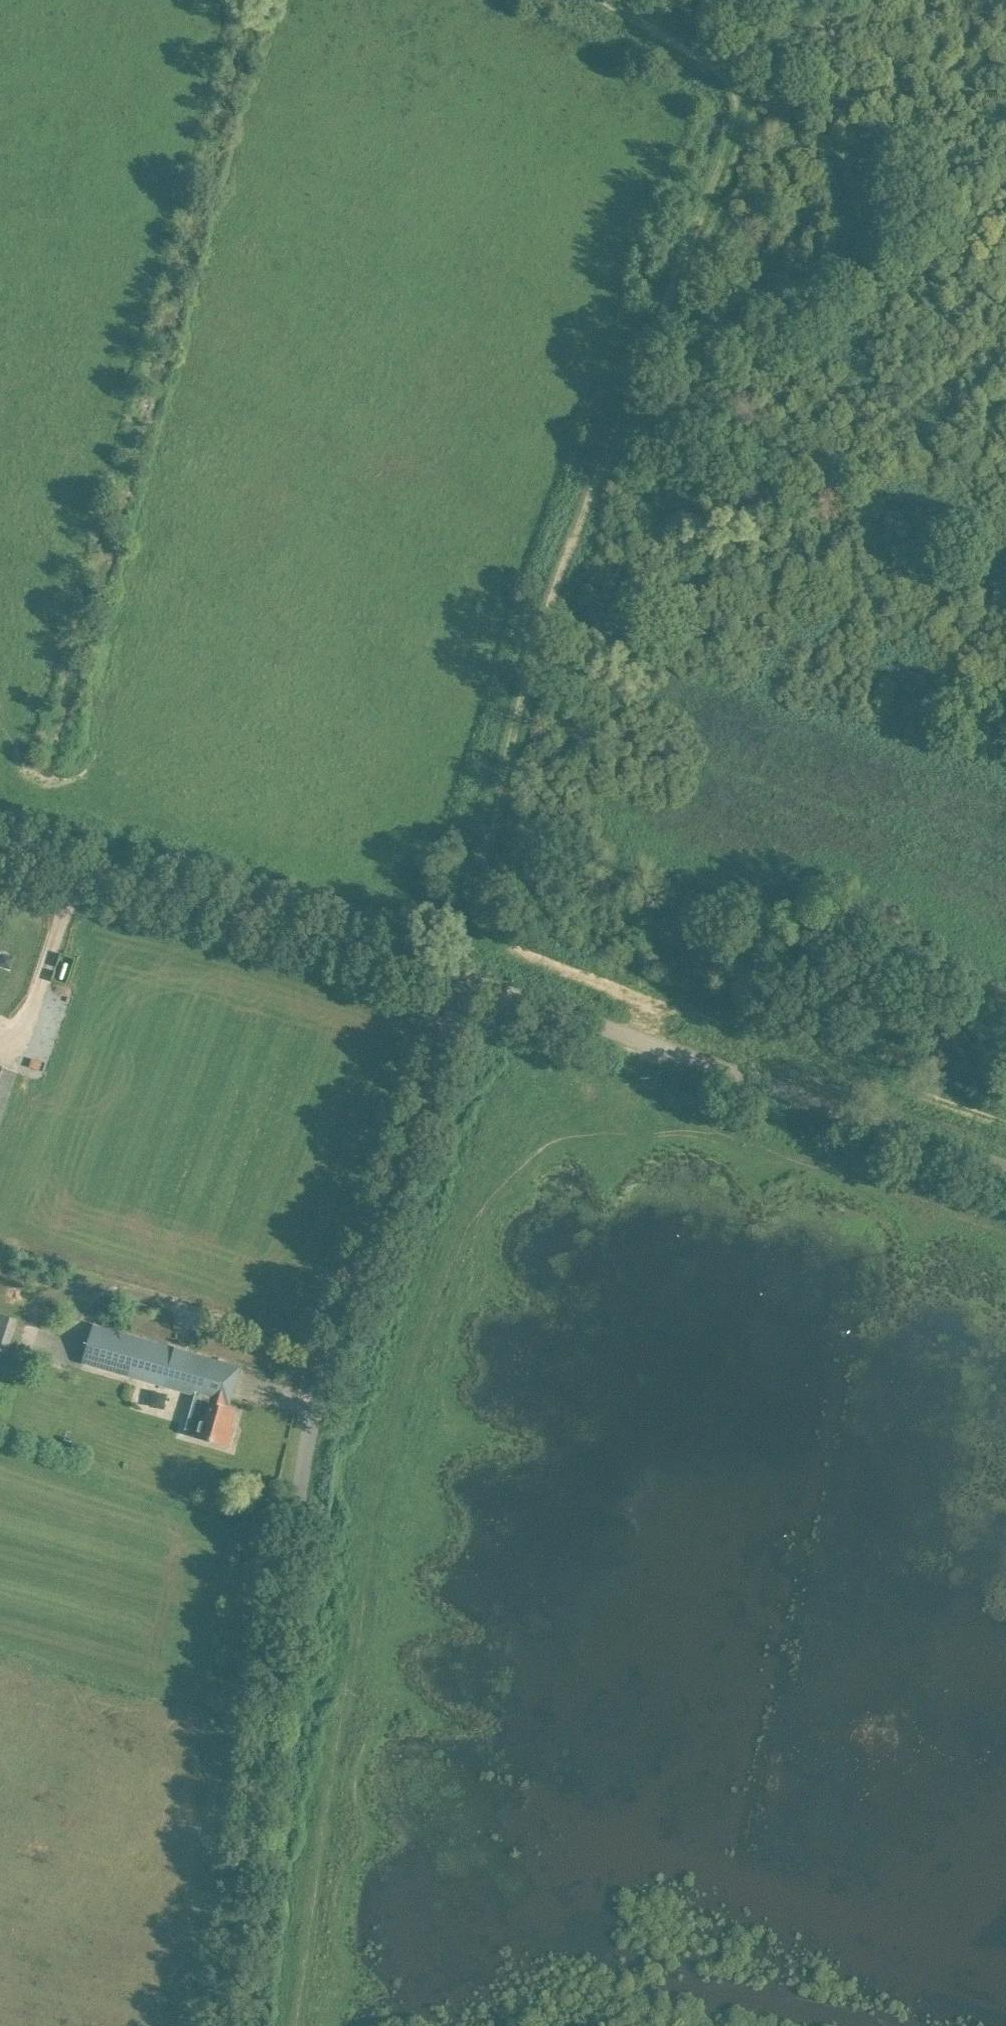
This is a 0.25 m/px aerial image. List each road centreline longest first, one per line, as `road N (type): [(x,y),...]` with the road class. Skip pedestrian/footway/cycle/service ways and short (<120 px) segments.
road 1 (unclassified): [(223,2025),(309,1432),(362,1254),(467,980)]
road 2 (unclassified): [(1005,1171),(467,980)]
road 3 (unclassified): [(467,980),(152,887),(0,854)]

